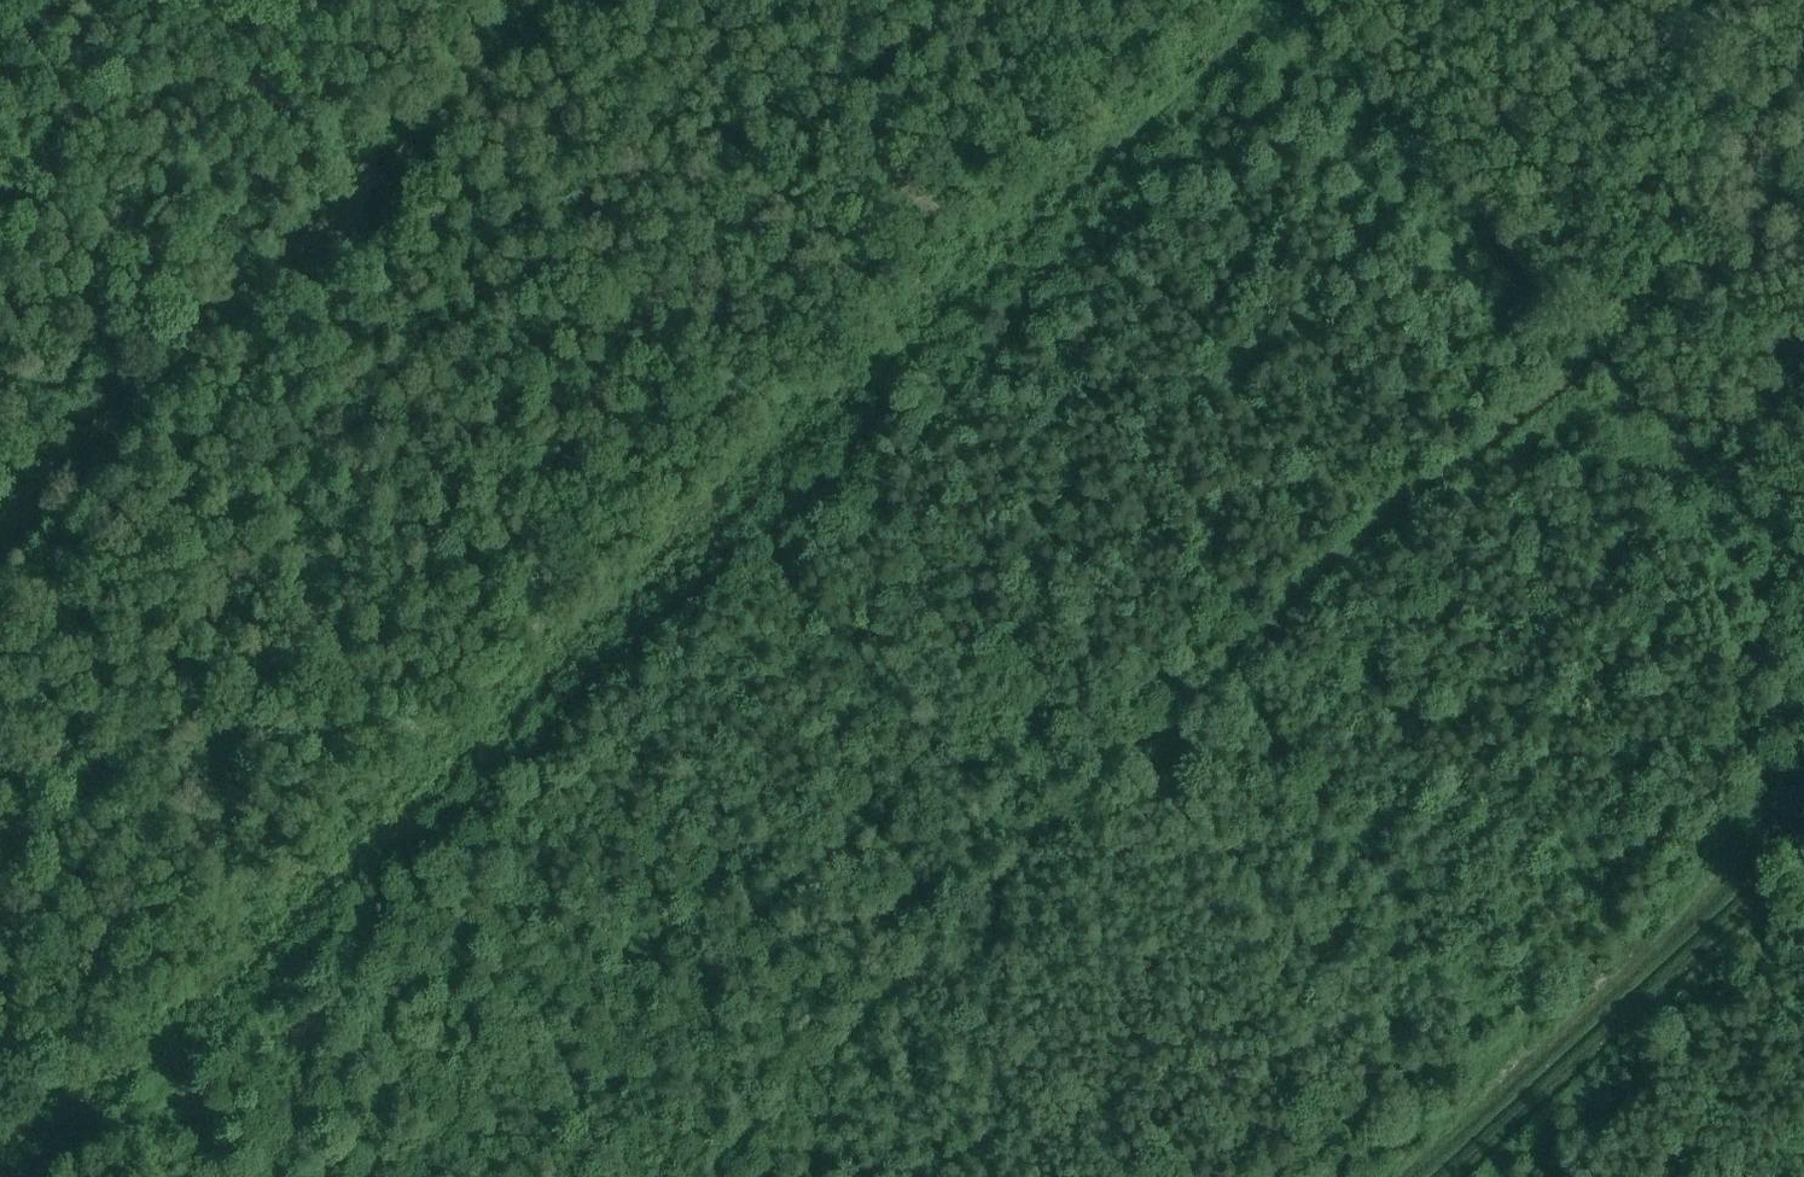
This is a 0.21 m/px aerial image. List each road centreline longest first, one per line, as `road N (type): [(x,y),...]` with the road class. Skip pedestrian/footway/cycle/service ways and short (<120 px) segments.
road 1 (track): [(704,1176),(1283,609),(1803,186)]
road 2 (track): [(0,514),(571,0)]

